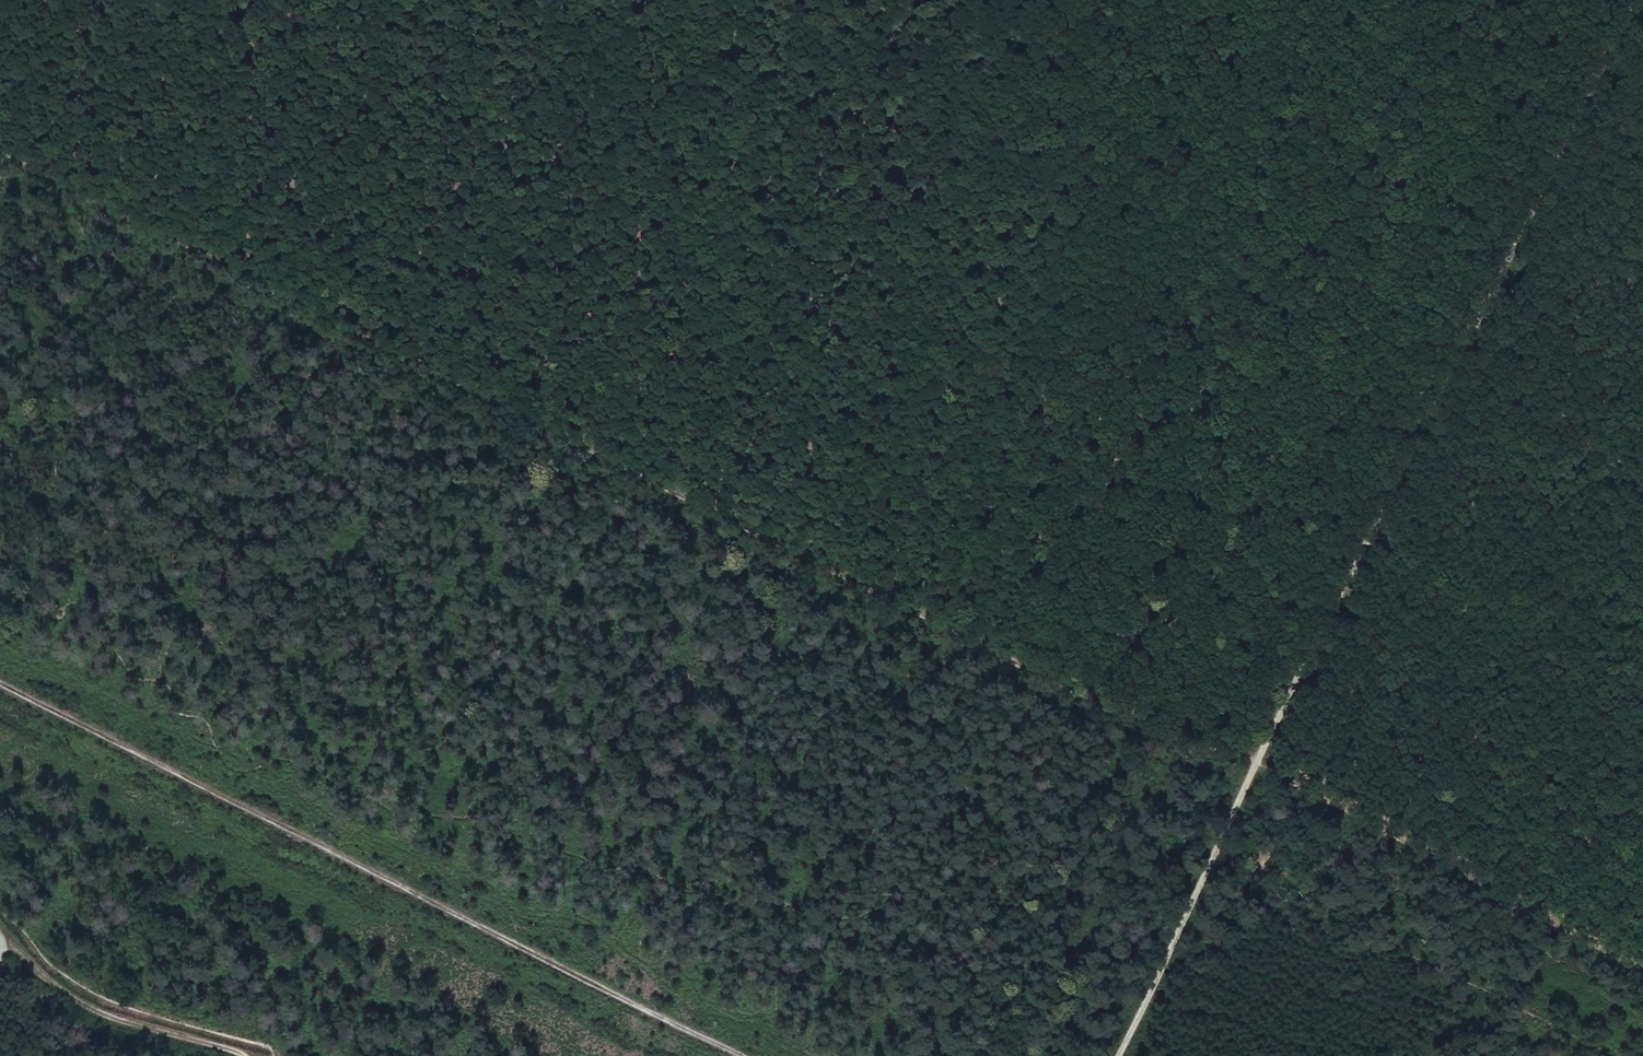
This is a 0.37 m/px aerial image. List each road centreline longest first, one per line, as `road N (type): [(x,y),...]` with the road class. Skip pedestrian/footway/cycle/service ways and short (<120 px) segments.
road 1 (track): [(1246,779),(1642,3)]
road 2 (track): [(730,1055),(0,689)]
road 3 (track): [(1621,1055),(1429,964),(1293,881),(1237,803)]
road 4 (track): [(1116,1055),(1246,779)]

